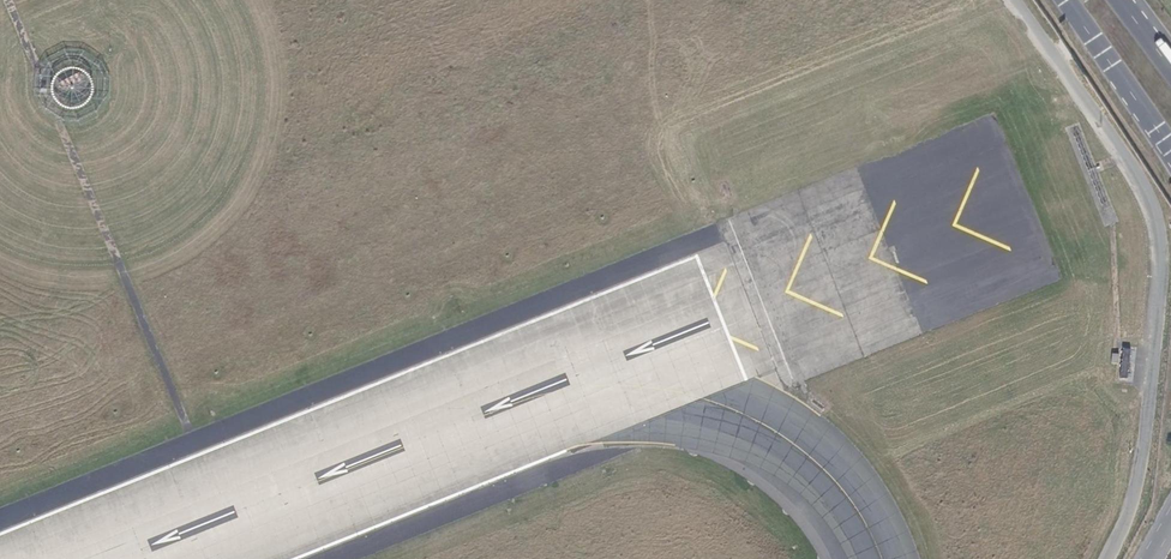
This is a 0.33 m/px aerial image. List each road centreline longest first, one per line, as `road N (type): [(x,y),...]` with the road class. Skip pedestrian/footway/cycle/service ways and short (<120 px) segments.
road 1 (track): [(9,0),(179,412)]
road 2 (primary): [(1065,0),(1170,150)]

